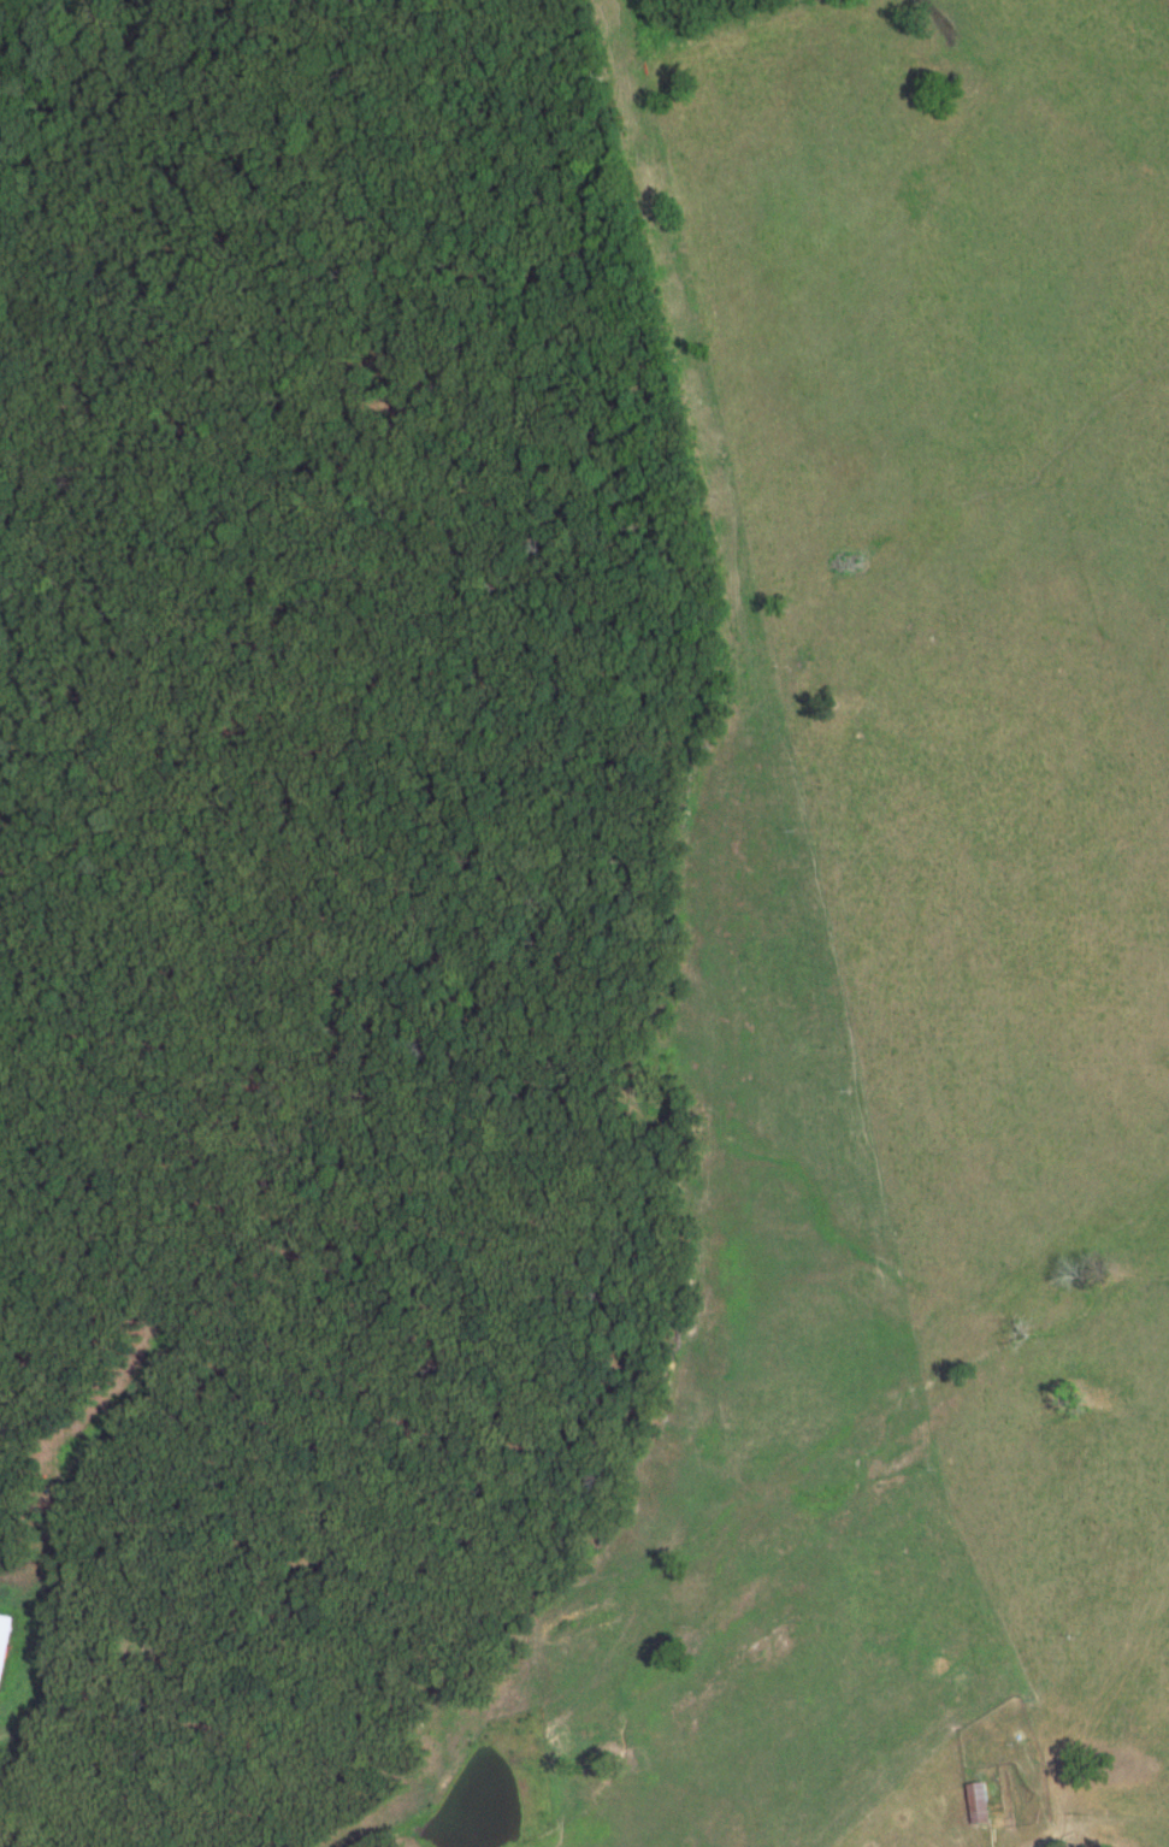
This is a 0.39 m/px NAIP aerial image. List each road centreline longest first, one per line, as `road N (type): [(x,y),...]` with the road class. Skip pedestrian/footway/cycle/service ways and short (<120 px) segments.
road 1 (residential): [(1063,1846),(1059,1725)]

